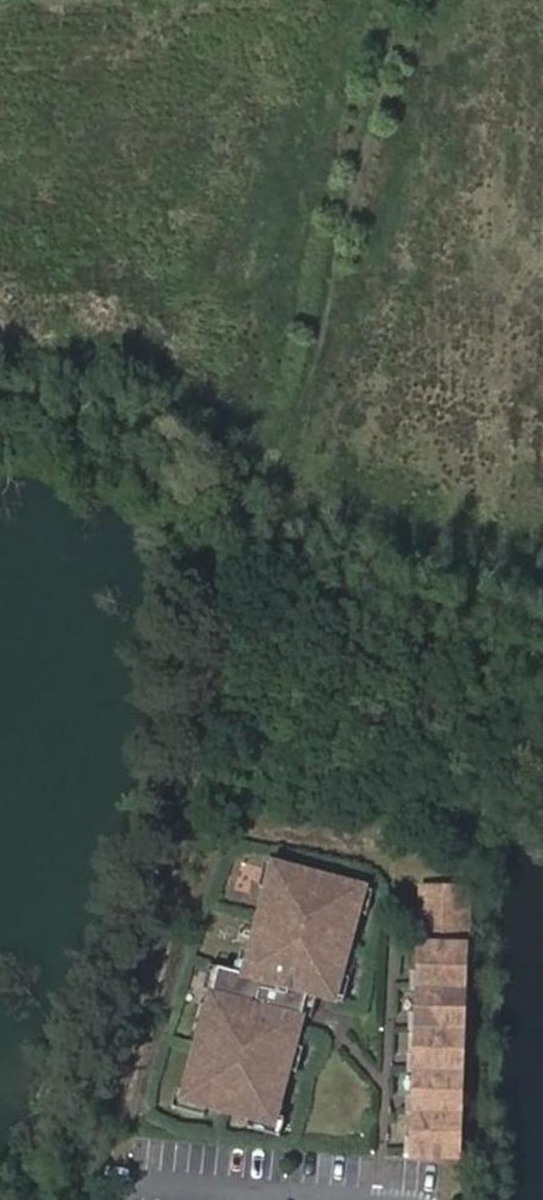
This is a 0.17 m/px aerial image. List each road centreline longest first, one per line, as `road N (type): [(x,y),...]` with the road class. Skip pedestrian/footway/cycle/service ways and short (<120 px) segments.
road 1 (residential): [(110,1180),(342,1199)]

